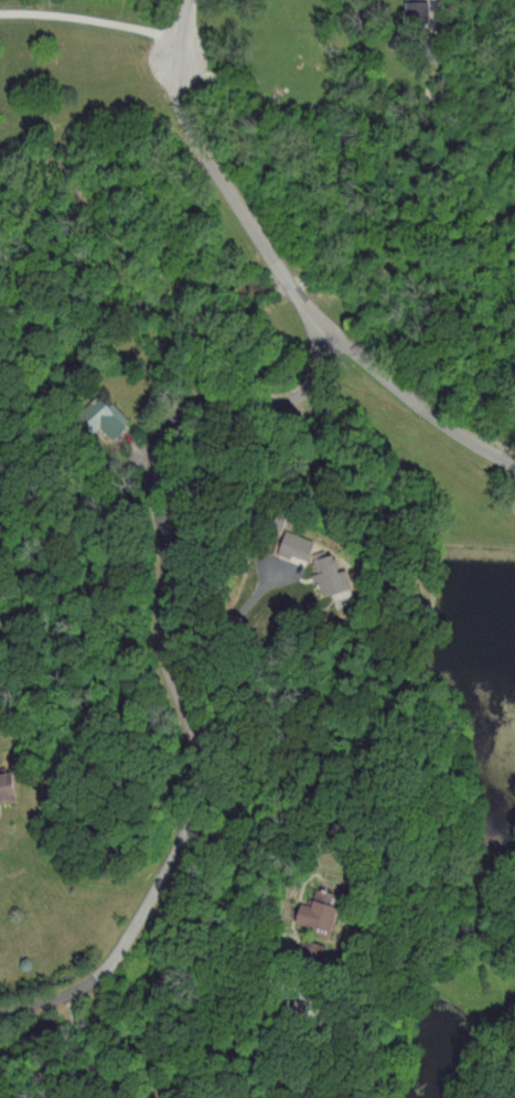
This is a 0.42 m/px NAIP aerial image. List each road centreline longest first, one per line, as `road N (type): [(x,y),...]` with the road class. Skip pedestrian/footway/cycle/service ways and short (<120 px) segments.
road 1 (residential): [(0,1024),(87,994),(112,971),(139,937),(194,817),(196,750),(167,659),(150,461),(160,436),(192,402),(279,402),(304,392),(316,376),(324,317)]
road 2 (residential): [(189,0),(180,52),(184,99),(212,166),(270,259),(324,317)]
road 3 (residential): [(324,317),(376,372),(444,422),(514,456)]
road 4 (residential): [(196,750),(224,693),(230,654),(250,626),(279,616),(303,585)]

